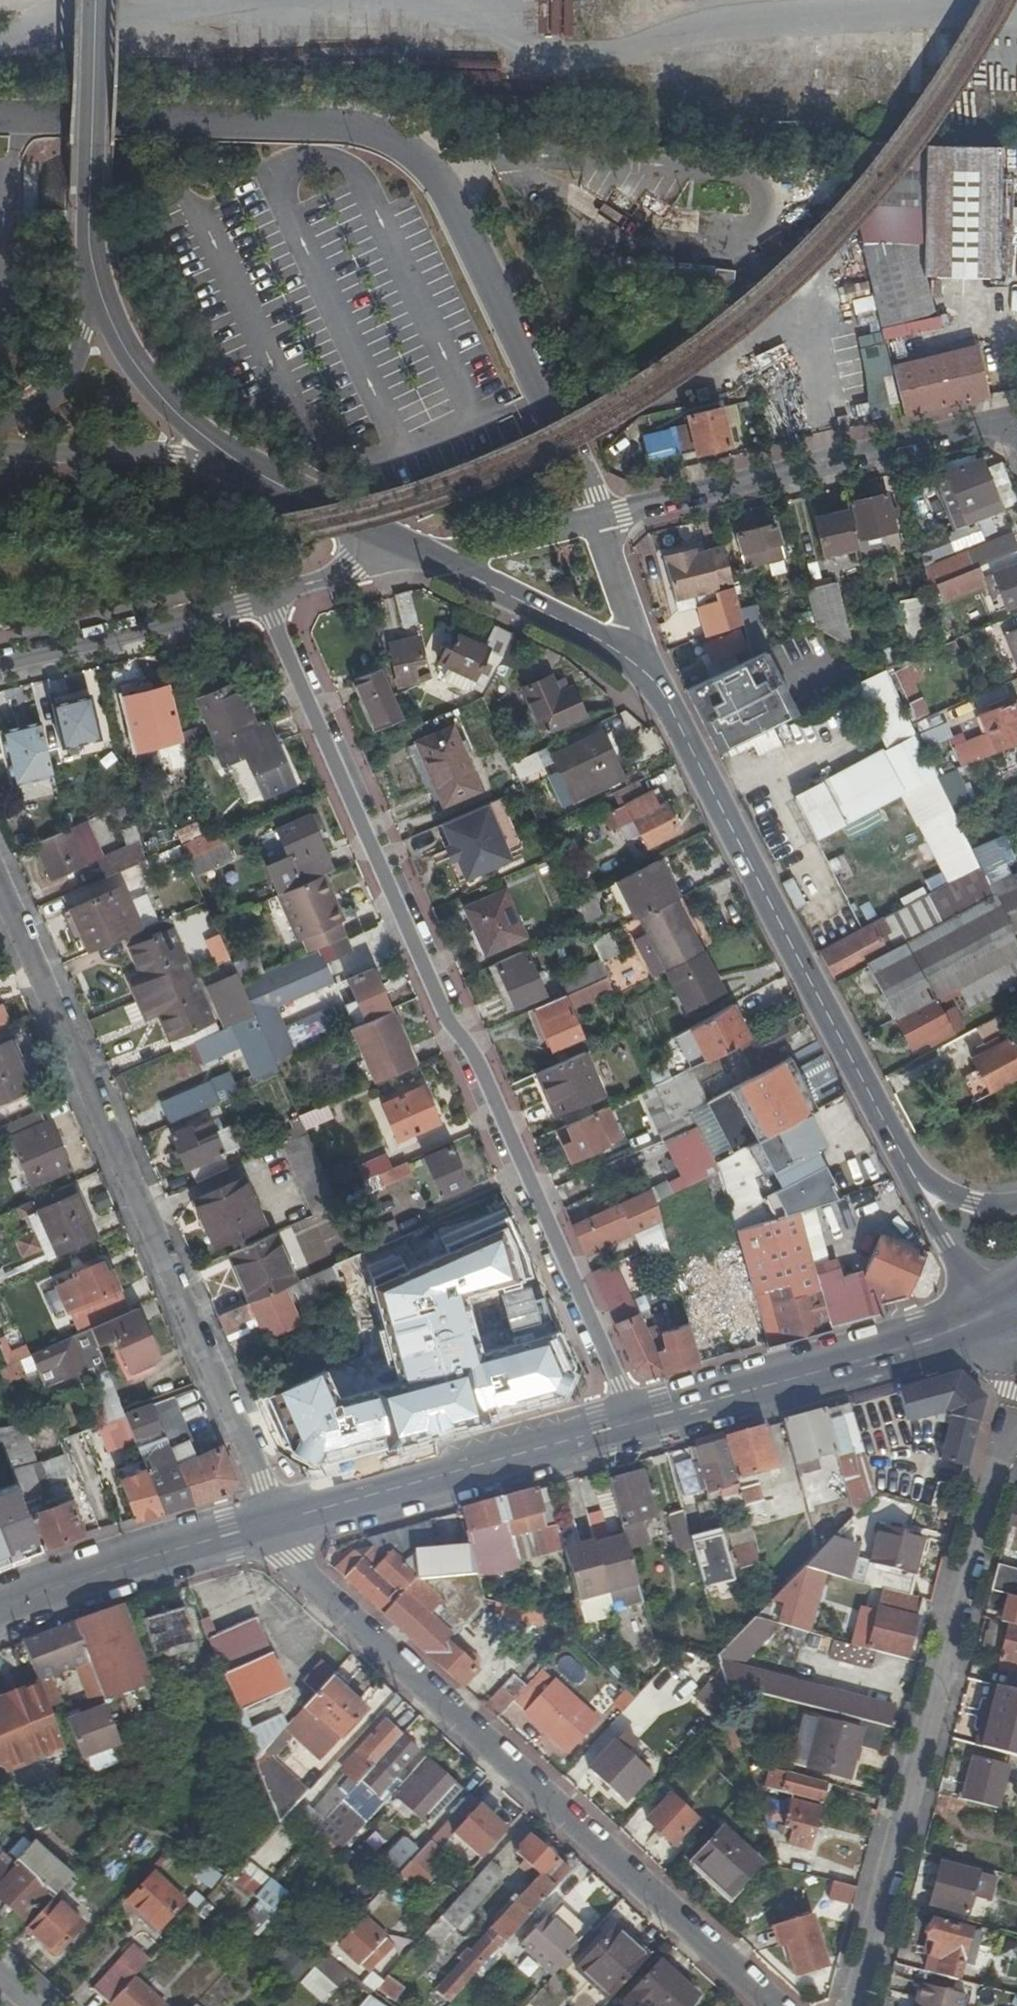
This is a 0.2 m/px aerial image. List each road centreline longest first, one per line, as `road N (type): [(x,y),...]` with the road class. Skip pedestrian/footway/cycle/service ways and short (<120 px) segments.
road 1 (residential): [(275,598),(628,1423)]
road 2 (residential): [(606,518),(452,204),(393,140),(352,127),(0,122)]
road 3 (residential): [(275,1521),(289,1556),(778,2005)]
road 4 (residential): [(275,1521),(0,887)]
road 5 (residential): [(848,2005),(997,1468),(1016,1443)]
road 6 (secondary): [(909,1172),(652,678)]
road 7 (residential): [(606,518),(1016,426)]
road 8 (primary): [(995,1320),(628,1423)]
road 9 (primary): [(628,1423),(275,1521)]
road 10 (secondary): [(97,294),(87,194),(93,0)]
road 11 (residential): [(0,449),(181,455),(289,483)]
road 12 (primary): [(275,1521),(0,1612)]
road 13 (residential): [(0,663),(275,598)]
road 14 (secondary): [(289,483),(179,413),(122,342),(97,294)]
road 15 (secondary): [(652,678),(544,607),(437,558)]
road 16 (residential): [(437,558),(606,518)]
road 17 (residential): [(97,294),(57,390),(16,424),(0,427)]
road 18 (secondary): [(909,1172),(941,1243),(995,1320)]
road 19 (residential): [(437,558),(275,598)]
road 20 (residential): [(652,678),(606,518)]
road 21 (secondary): [(437,558),(289,483)]

